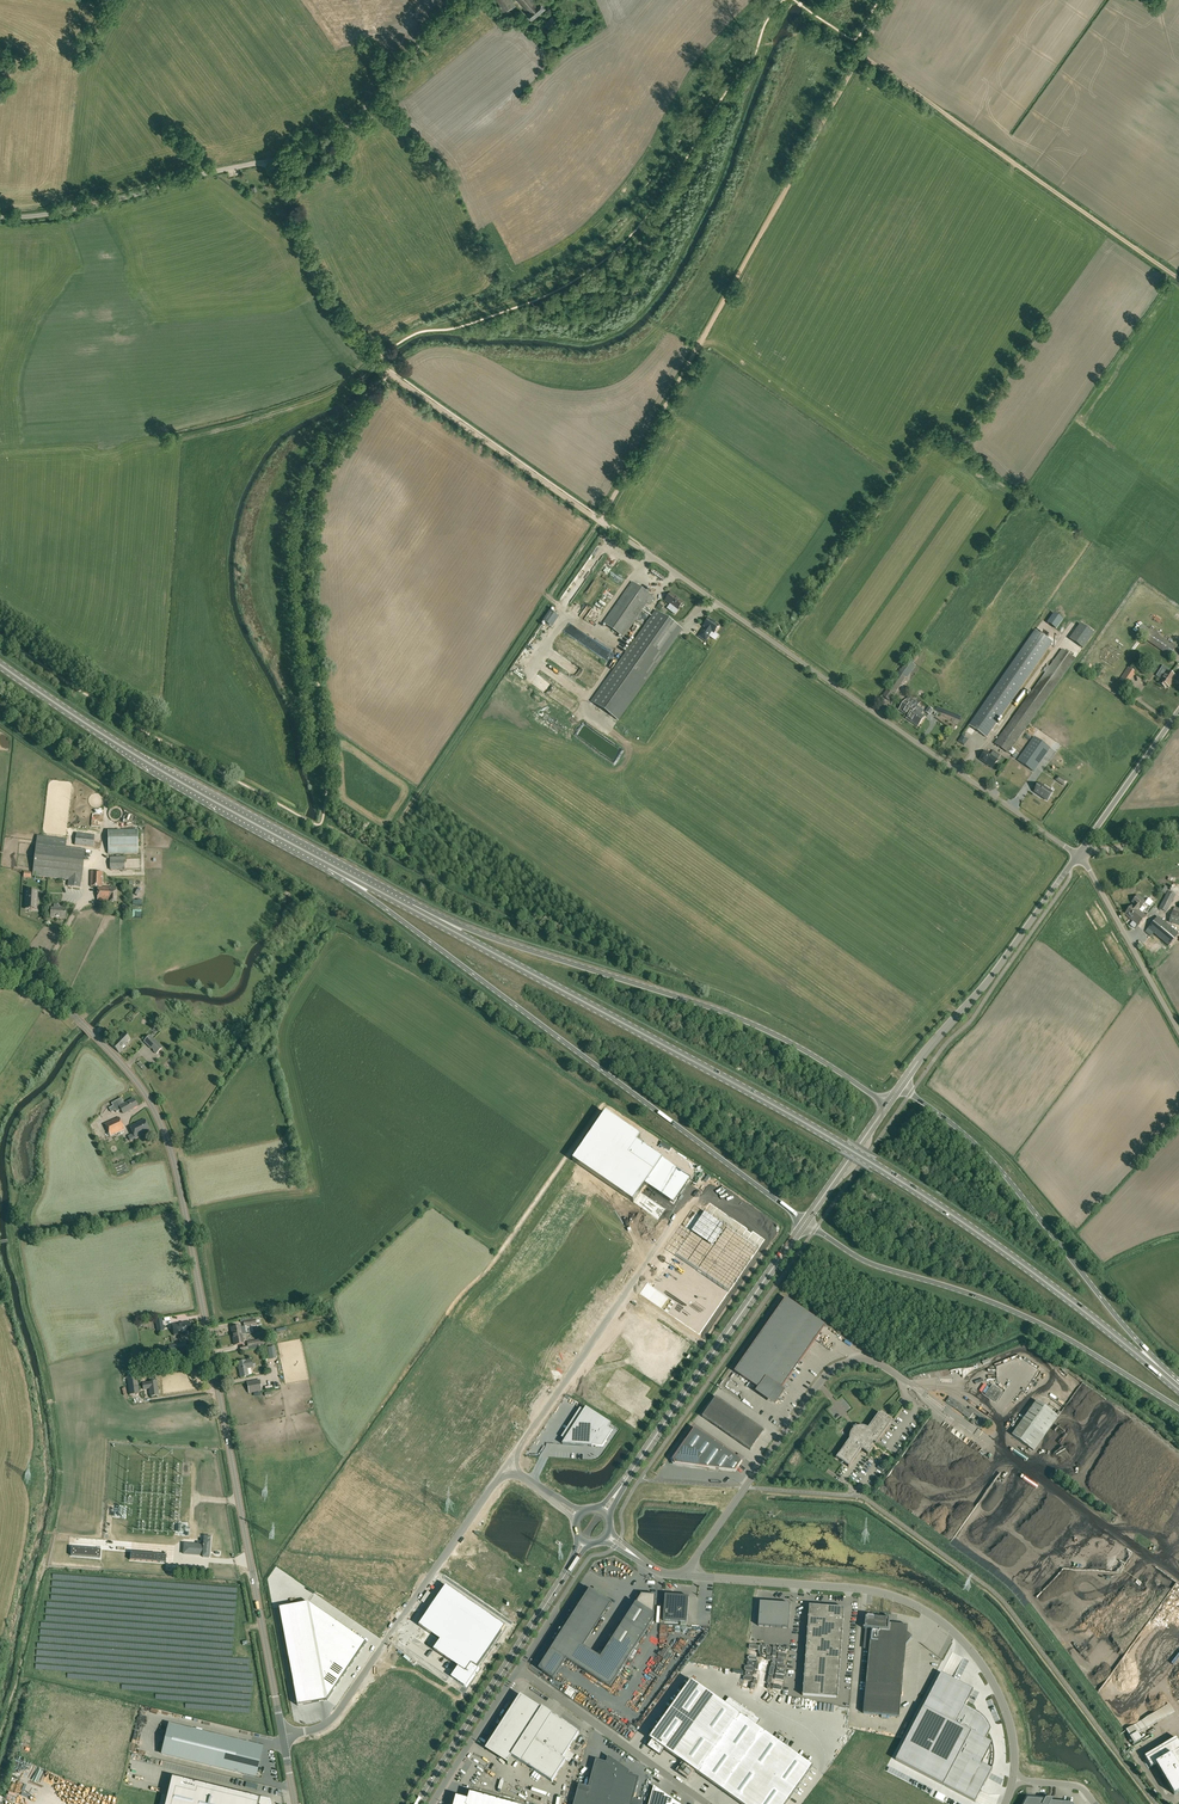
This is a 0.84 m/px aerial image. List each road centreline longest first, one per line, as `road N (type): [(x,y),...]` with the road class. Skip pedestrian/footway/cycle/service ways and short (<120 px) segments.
road 1 (primary): [(1178,1389),(1031,1271),(871,1162),(410,908)]
road 2 (secondary): [(282,1736),(166,1135),(128,1072),(0,943)]
road 3 (primary): [(330,864),(805,1222)]
road 4 (unclassified): [(1078,855),(600,520)]
road 5 (unclassified): [(0,218),(87,208),(316,146),(355,120),(467,0)]
road 6 (track): [(600,520),(862,53)]
road 7 (primary): [(887,1105),(723,1012),(410,908)]
road 8 (unclassified): [(1014,1780),(1012,1732),(996,1689),(968,1646),(932,1615),(869,1590),(689,1576)]
road 9 (primary): [(805,1222),(876,1266),(1037,1323),(1178,1409)]
road 10 (primary): [(1178,1389),(996,1164),(901,1086)]
road 11 (track): [(1178,278),(862,53)]
road 12 (primary): [(330,864),(144,760),(0,664)]
road 13 (track): [(382,836),(600,520)]
road 14 (unclassified): [(509,1466),(334,1717),(282,1736)]
road 15 (secondary): [(604,1512),(805,1222)]
road 16 (secondary): [(419,1803),(584,1541)]
road 17 (unclassified): [(675,1222),(509,1466)]
road 18 (unclassified): [(901,1086),(1078,855)]
road 19 (track): [(600,520),(387,371)]
road 20 (unclassified): [(706,1803),(518,1669)]
road 21 (unclassified): [(745,1488),(834,1369),(874,1363),(909,1383)]
road 22 (track): [(374,360),(321,293),(269,161)]
road 23 (unclassified): [(1178,1034),(1078,855)]
road 24 (unclassified): [(1078,855),(1178,710)]
road 25 (unclassified): [(432,1803),(518,1669)]
road 26 (secondary): [(805,1222),(887,1105)]

